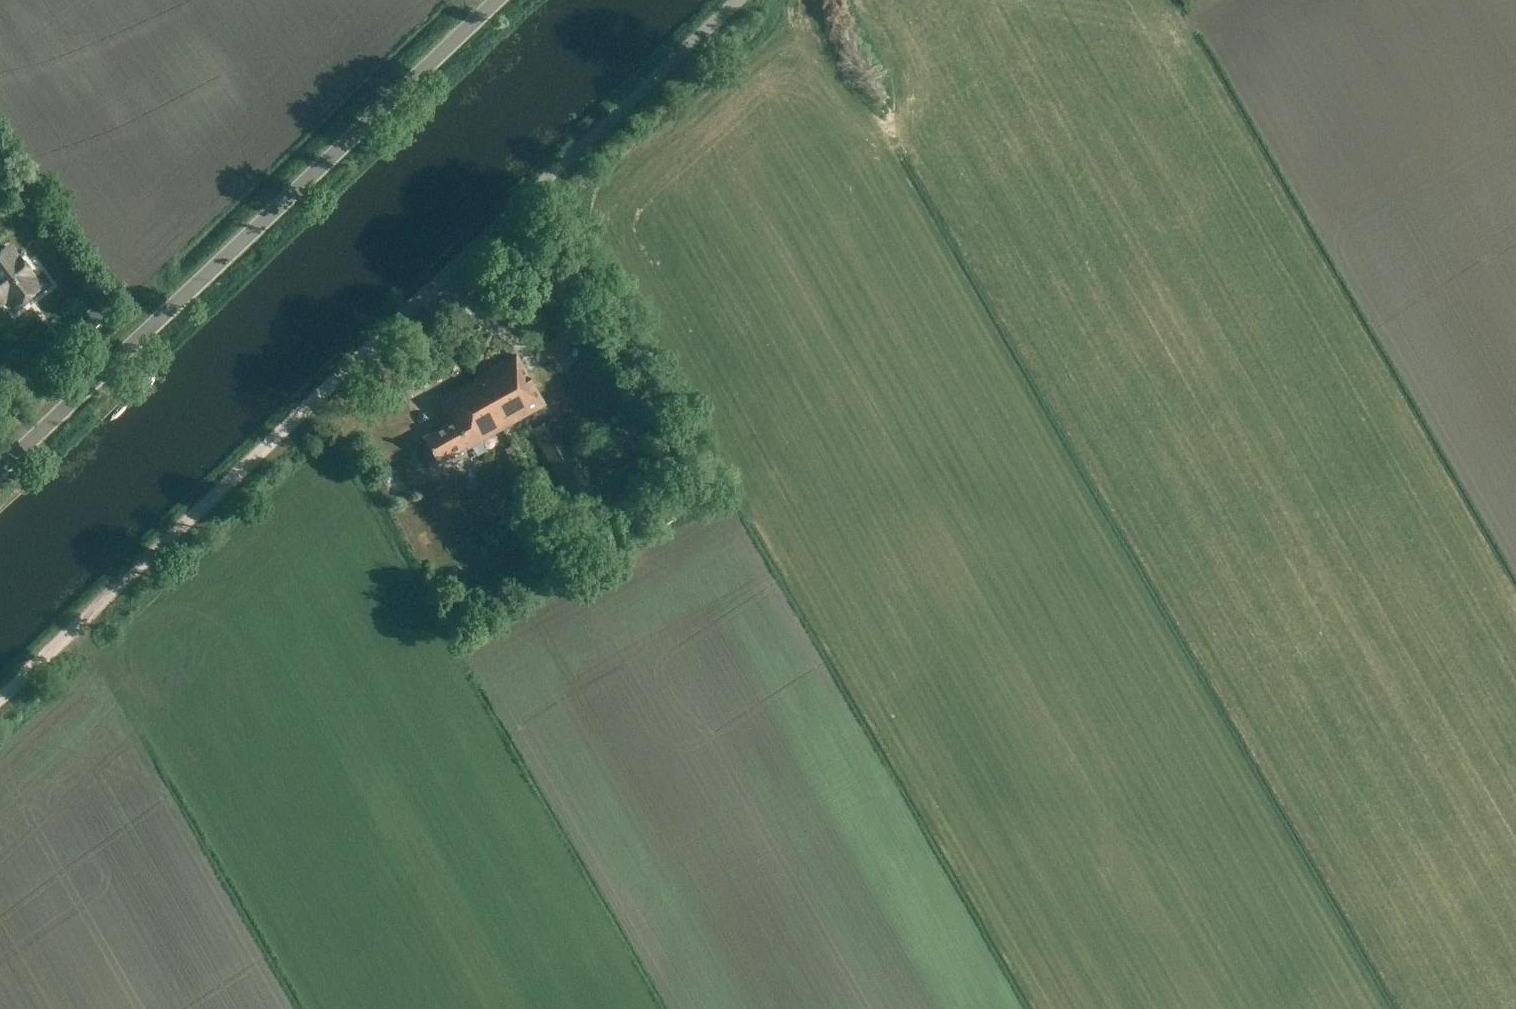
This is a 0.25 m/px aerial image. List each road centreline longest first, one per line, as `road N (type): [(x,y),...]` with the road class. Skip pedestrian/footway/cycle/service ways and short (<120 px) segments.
road 1 (track): [(0,696),(471,249)]
road 2 (unclassified): [(0,428),(464,0)]
road 3 (unclassified): [(471,249),(737,0)]

